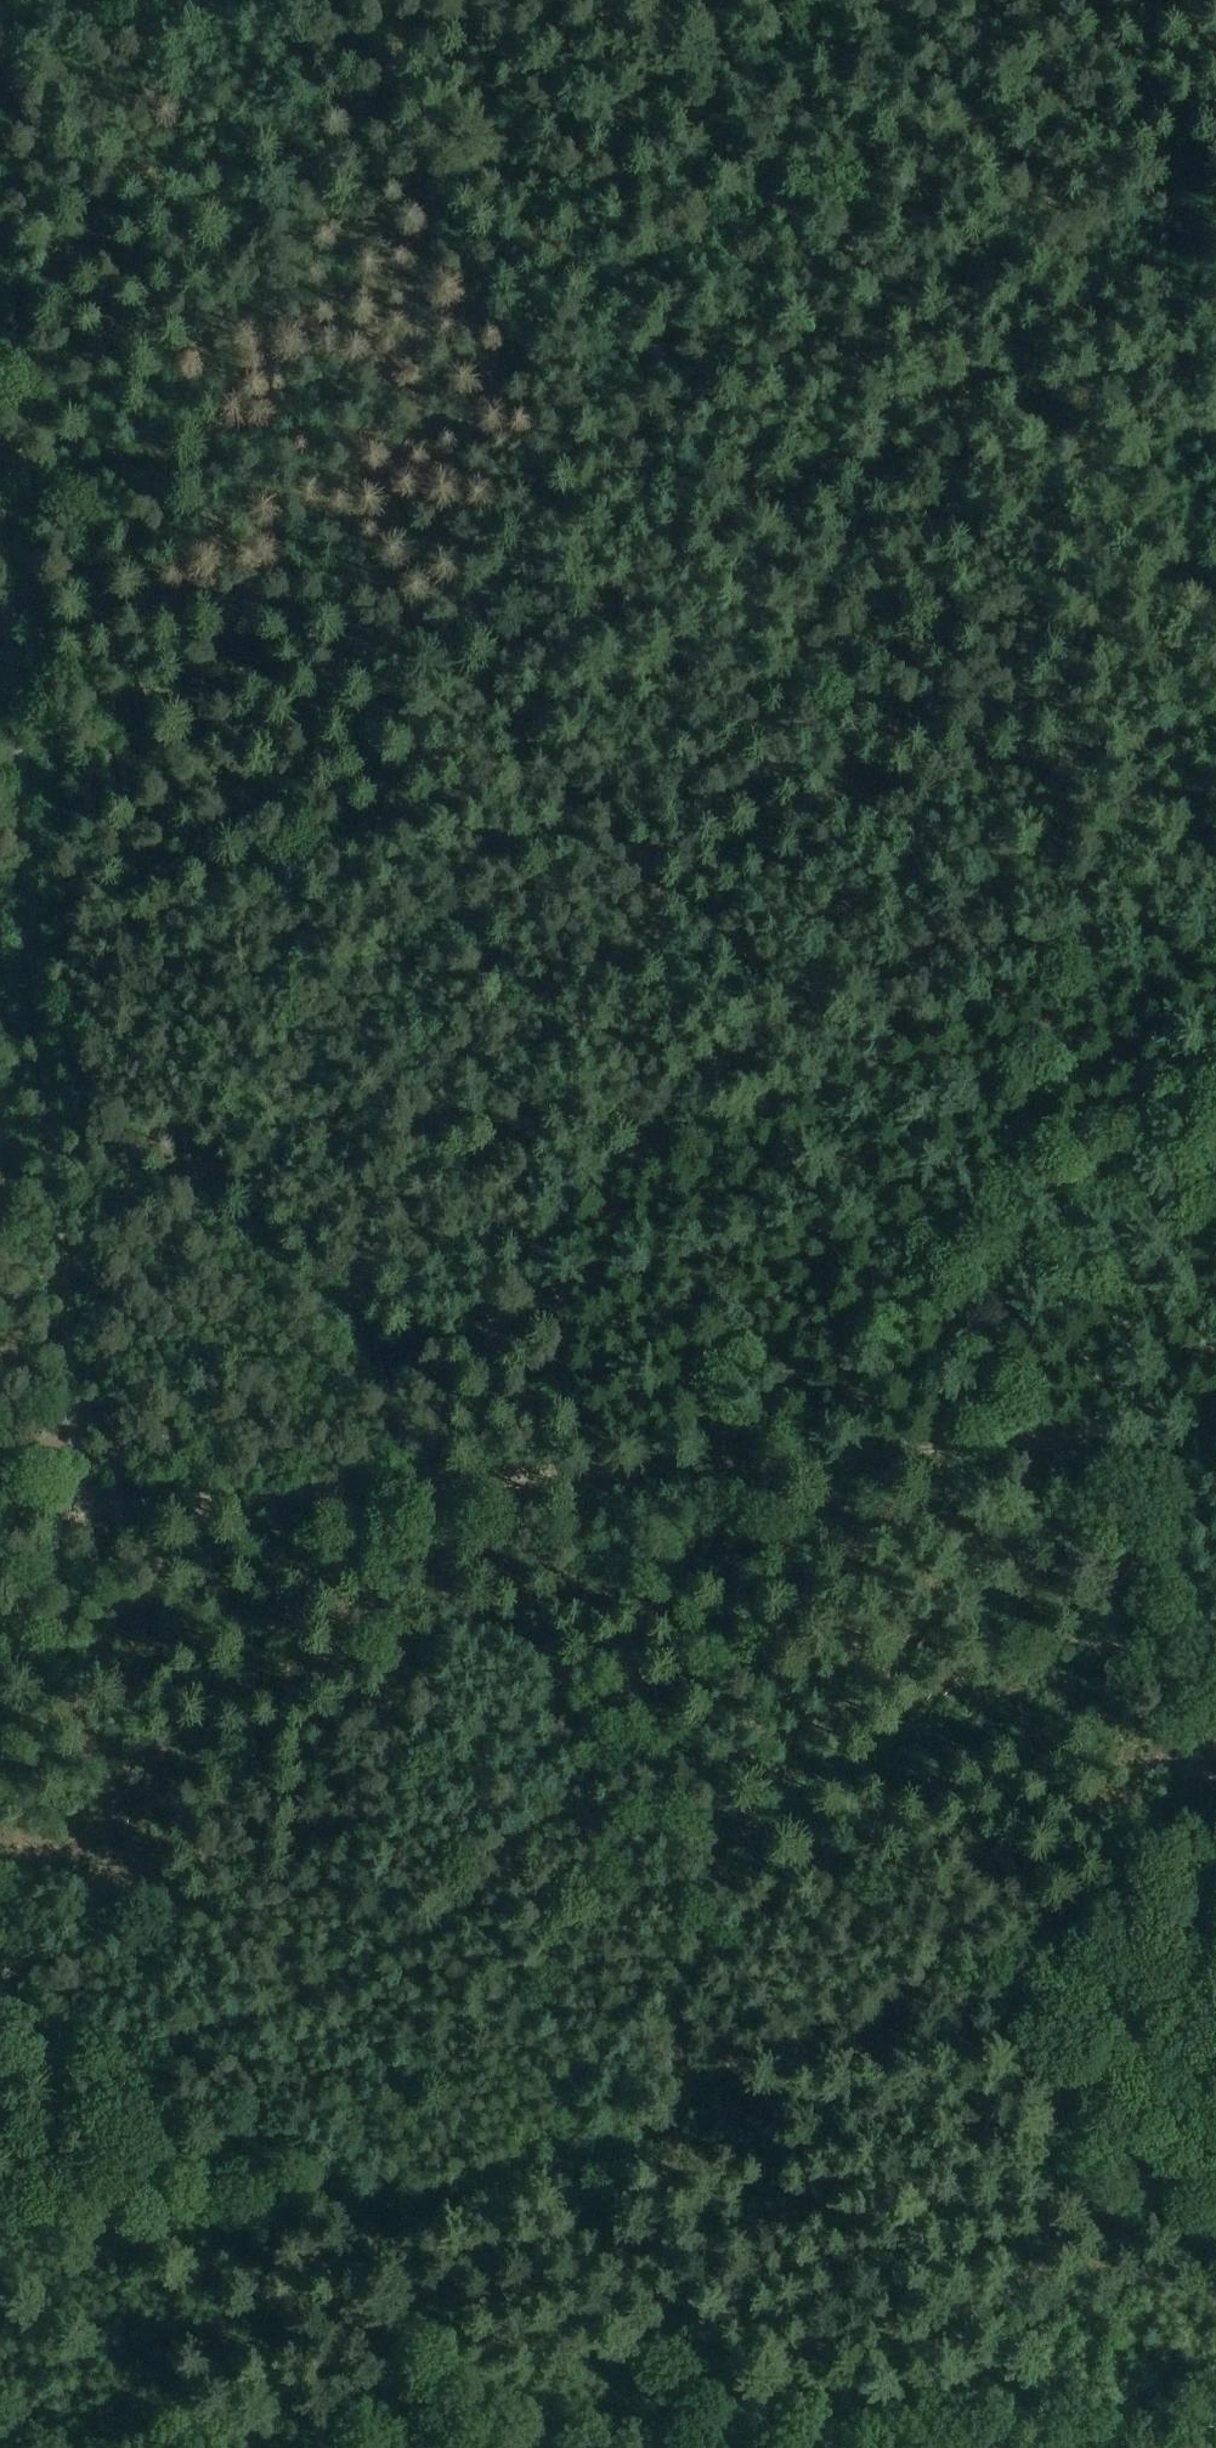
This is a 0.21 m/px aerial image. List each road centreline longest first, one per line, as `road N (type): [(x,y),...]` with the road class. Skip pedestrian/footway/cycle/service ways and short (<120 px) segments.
road 1 (track): [(87,1491),(0,506)]
road 2 (track): [(560,1464),(1215,1437)]
road 3 (track): [(87,1491),(560,1464)]
road 4 (track): [(0,1672),(54,1574),(87,1491)]

